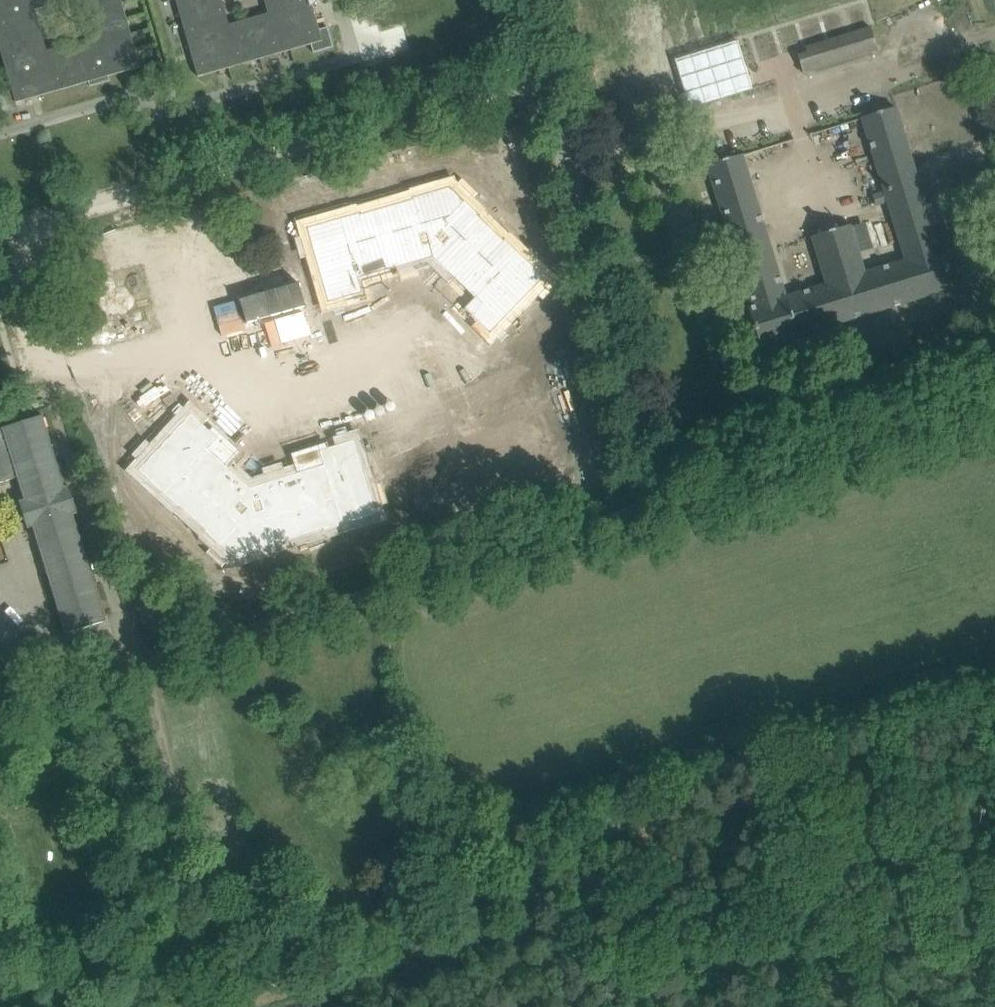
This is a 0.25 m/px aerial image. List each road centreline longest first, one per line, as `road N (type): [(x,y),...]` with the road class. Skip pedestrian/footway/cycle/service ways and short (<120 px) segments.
road 1 (residential): [(0,715),(668,507)]
road 2 (residential): [(0,224),(540,68)]
road 3 (residential): [(668,507),(540,68)]
road 4 (track): [(240,1006),(521,917),(532,887),(521,794),(550,783)]
road 5 (track): [(147,669),(237,1006)]
road 6 (residential): [(668,507),(994,405)]

